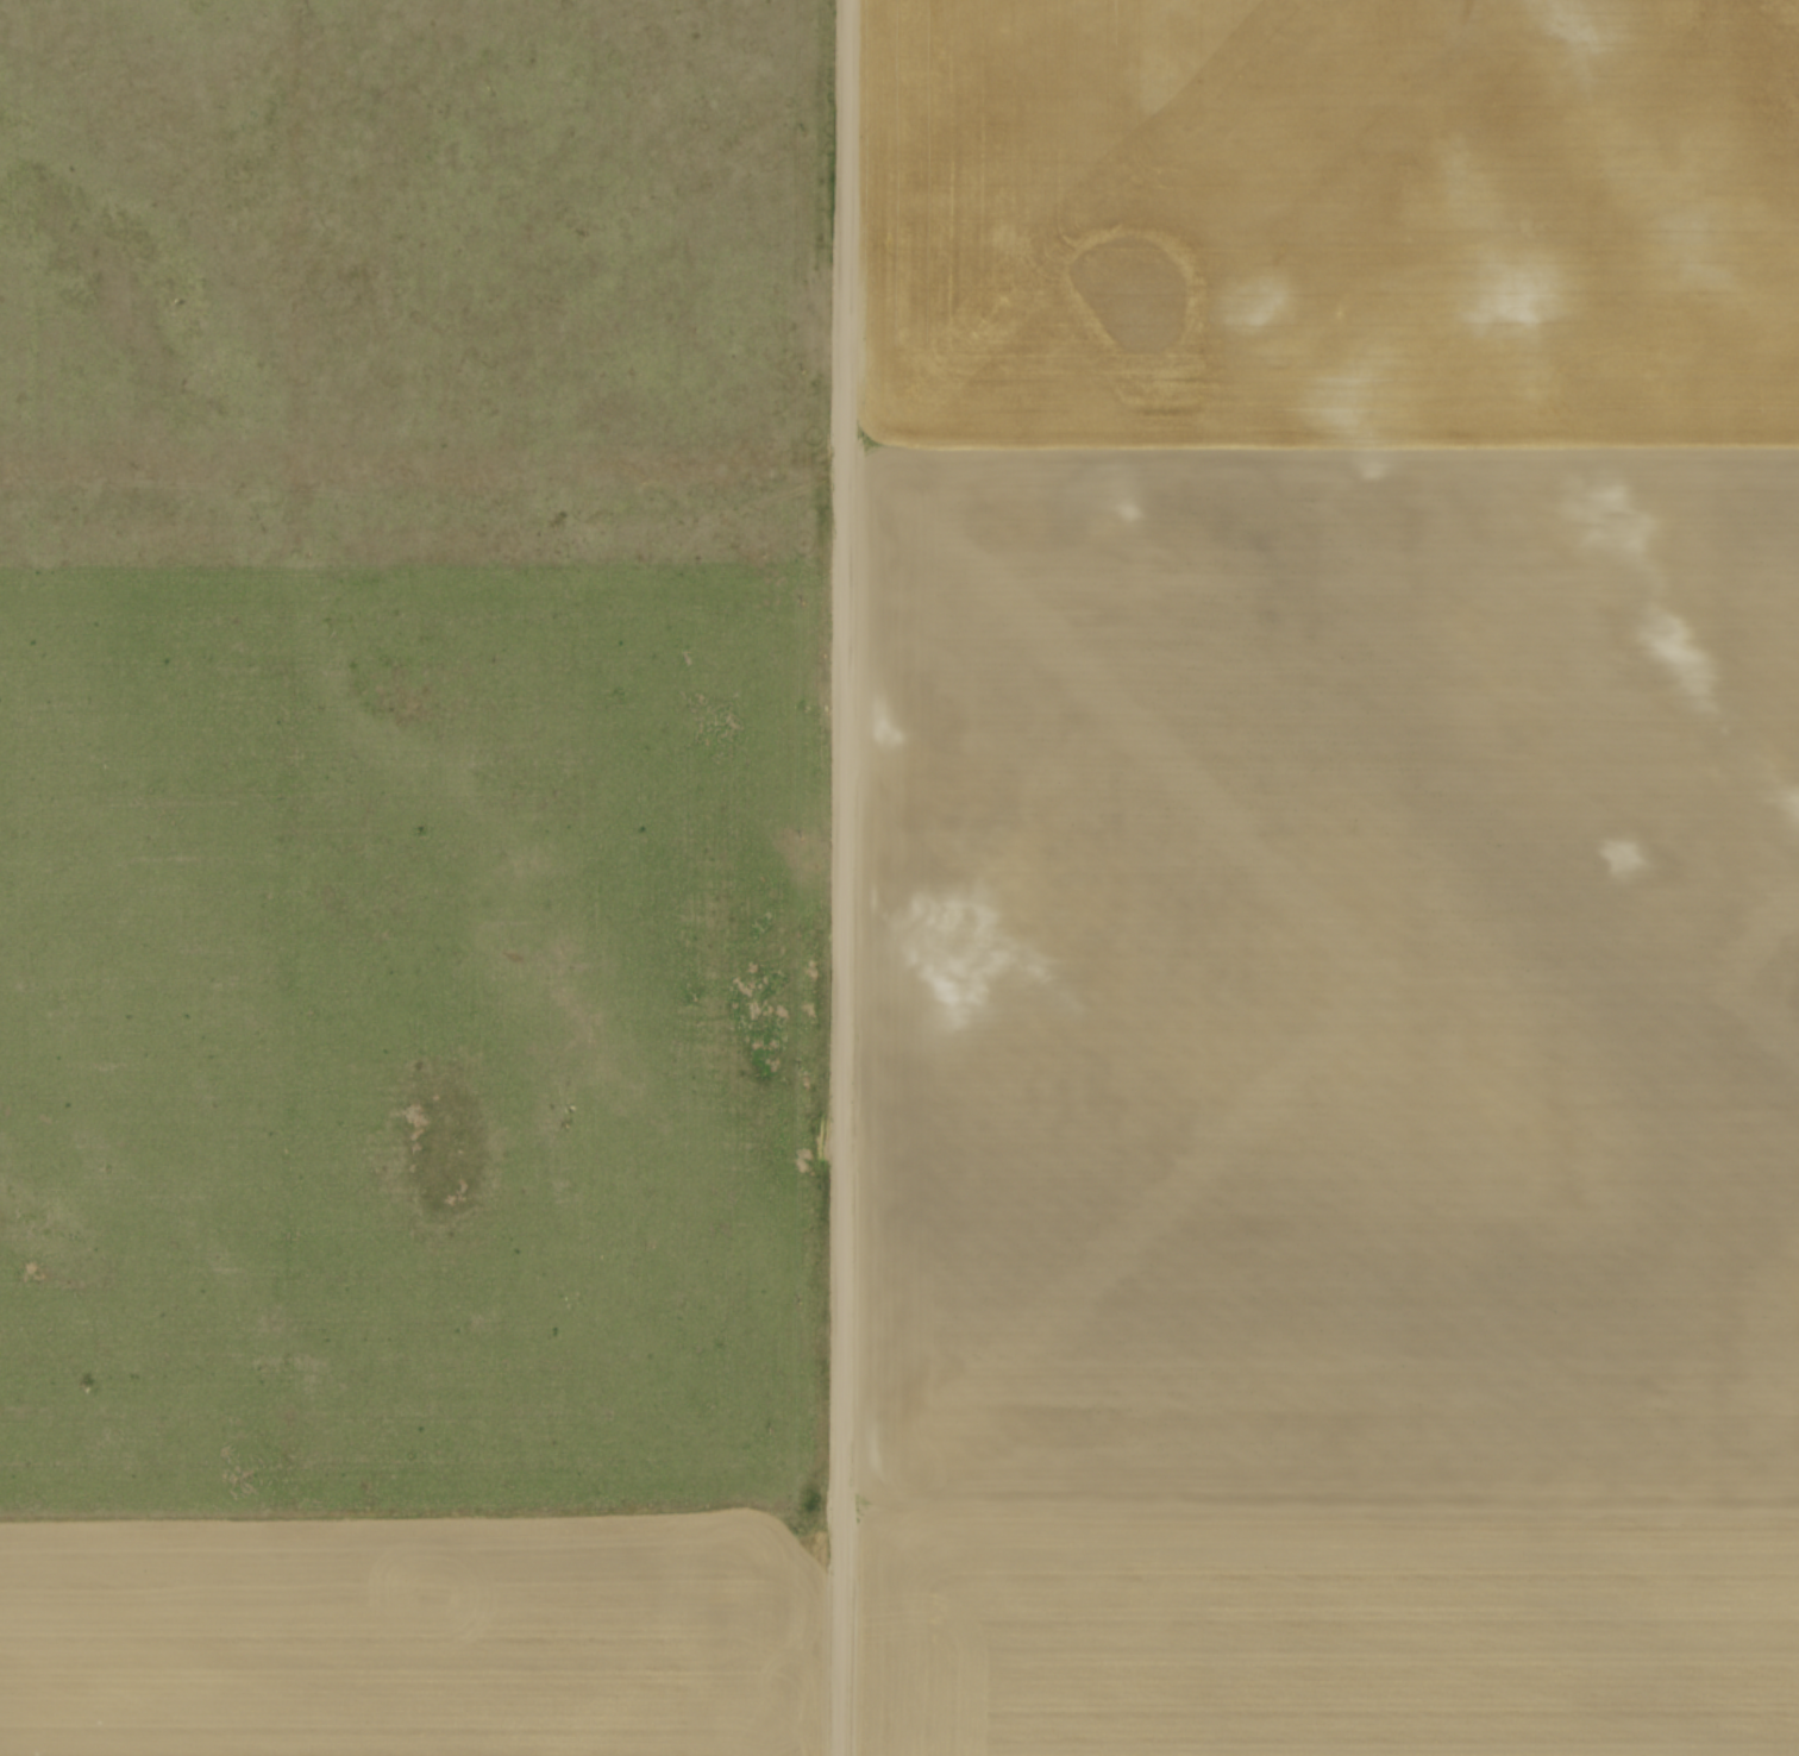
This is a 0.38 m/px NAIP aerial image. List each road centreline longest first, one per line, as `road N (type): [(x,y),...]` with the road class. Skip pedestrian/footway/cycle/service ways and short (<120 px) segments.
road 1 (residential): [(840,1755),(845,0)]

